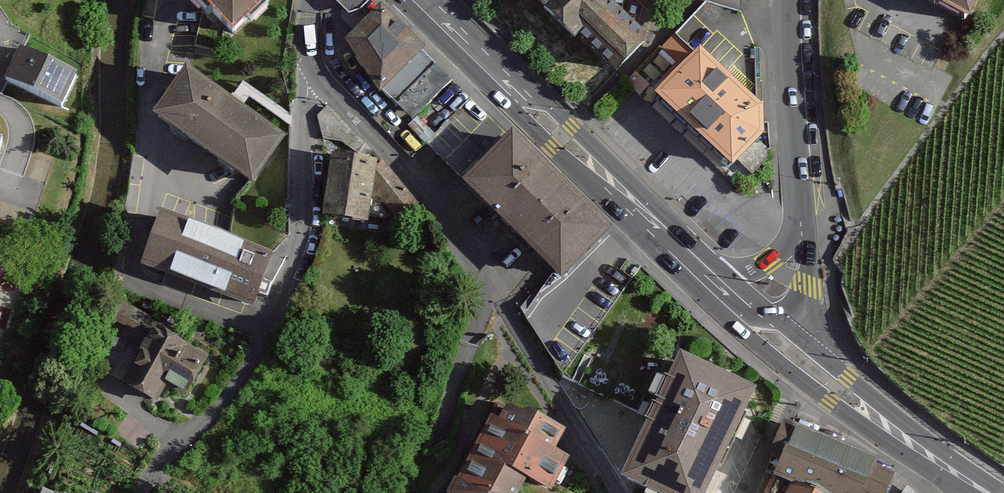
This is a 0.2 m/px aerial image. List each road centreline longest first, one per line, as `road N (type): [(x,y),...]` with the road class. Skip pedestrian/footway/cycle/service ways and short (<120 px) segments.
road 1 (residential): [(314,67),(411,176),(623,492)]
road 2 (primary): [(415,0),(763,327)]
road 3 (residential): [(143,492),(152,474),(228,403),(281,310),(296,260),(314,67)]
road 4 (tertiary): [(763,327),(802,239),(791,0)]
road 5 (primary): [(763,327),(984,492)]

